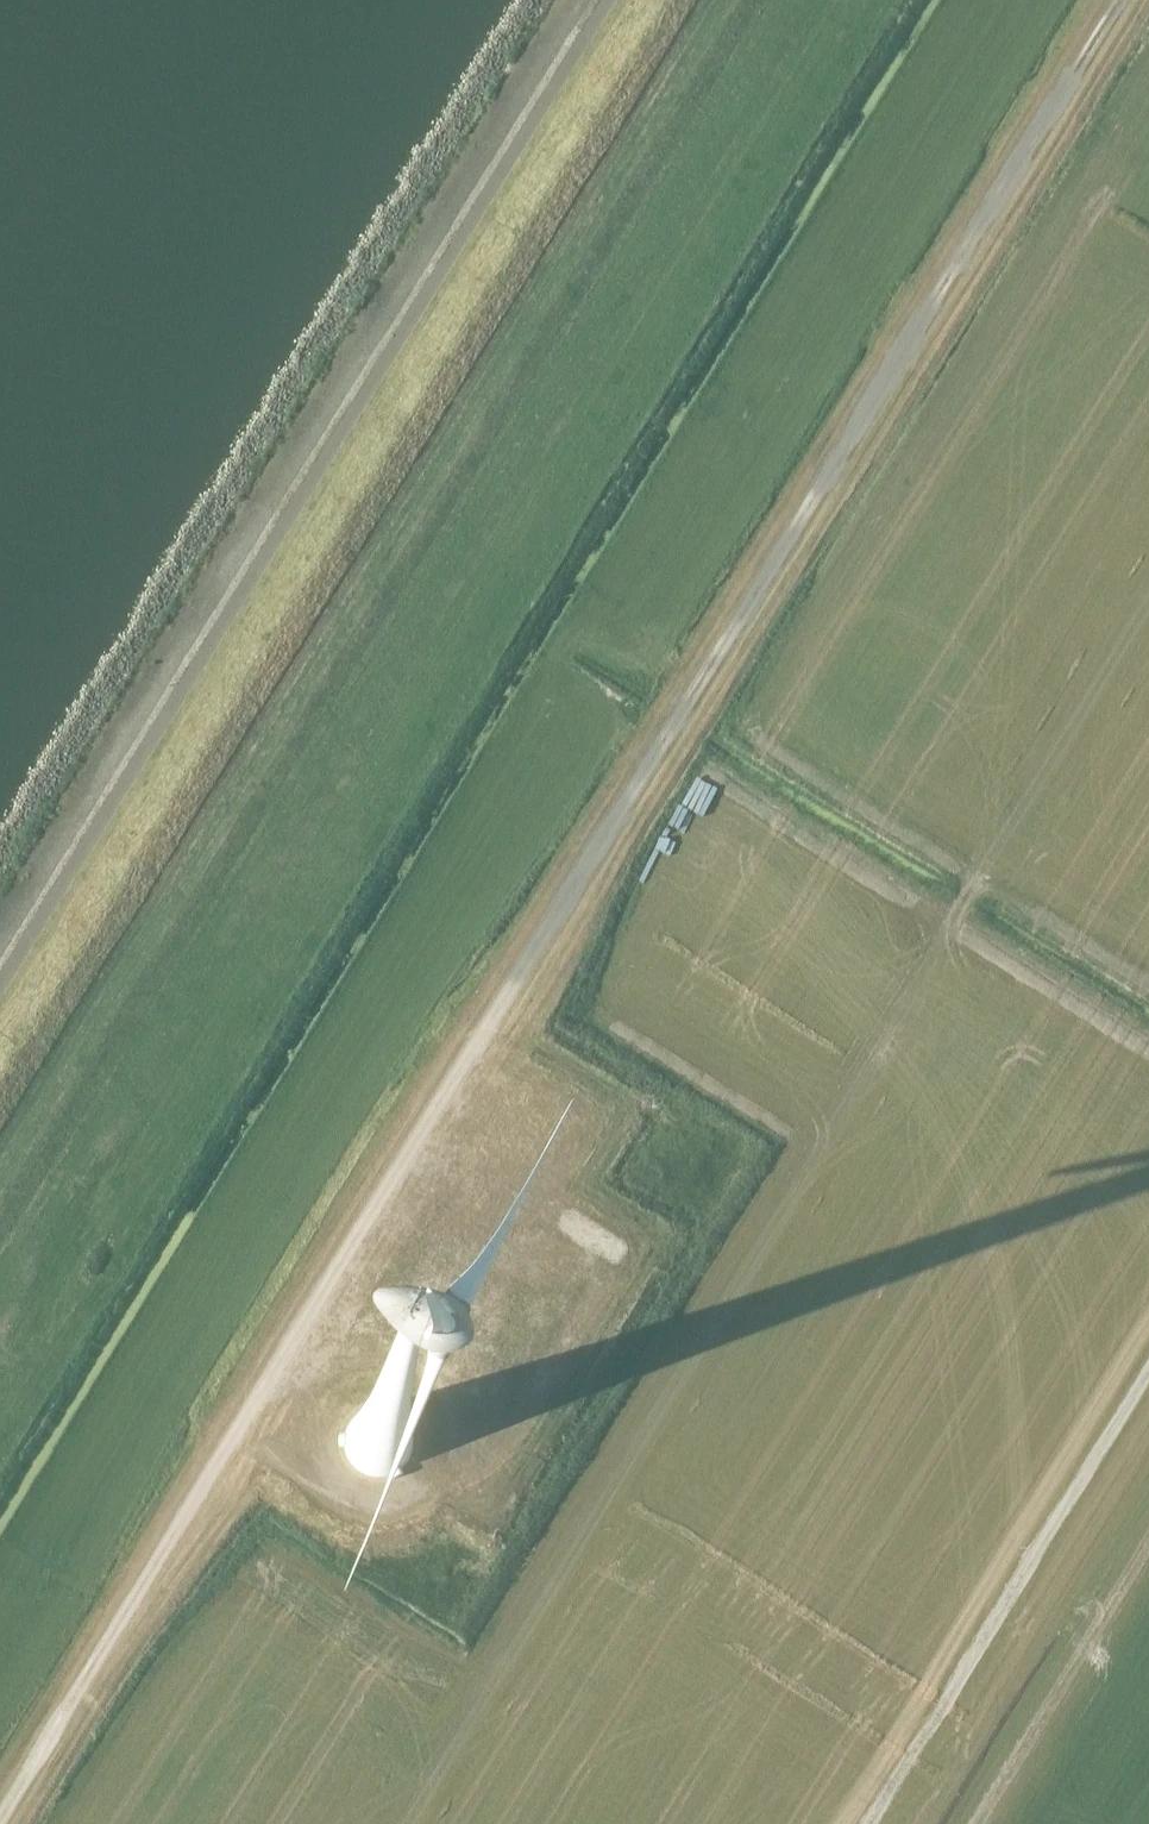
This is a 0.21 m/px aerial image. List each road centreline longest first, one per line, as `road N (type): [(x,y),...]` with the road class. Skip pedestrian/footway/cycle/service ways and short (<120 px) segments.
road 1 (unclassified): [(0,985),(609,0)]

